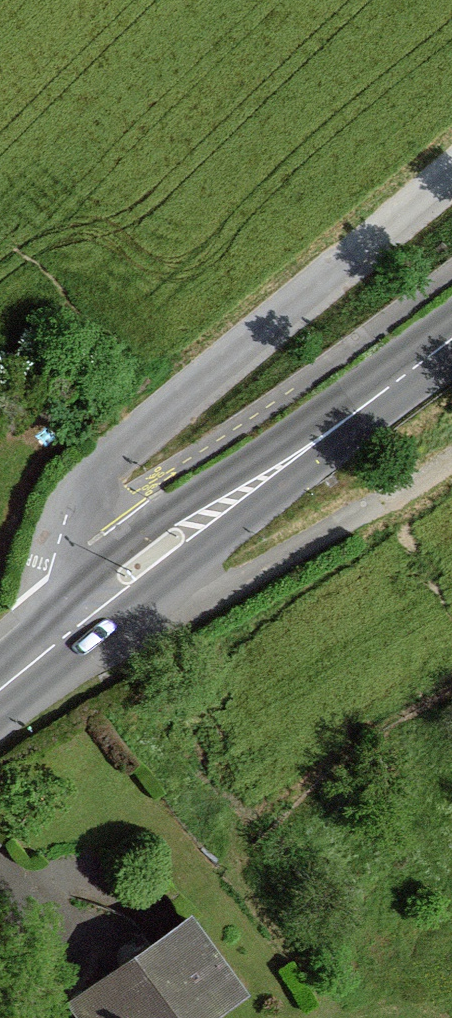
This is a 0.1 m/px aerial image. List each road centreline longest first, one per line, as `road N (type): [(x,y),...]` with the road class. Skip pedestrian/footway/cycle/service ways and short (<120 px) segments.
road 1 (unclassified): [(69,625),(57,555),(68,508),(124,449),(263,339),(451,169)]
road 2 (tertiary): [(69,625),(451,336)]
road 3 (track): [(69,625),(238,583),(451,456)]

